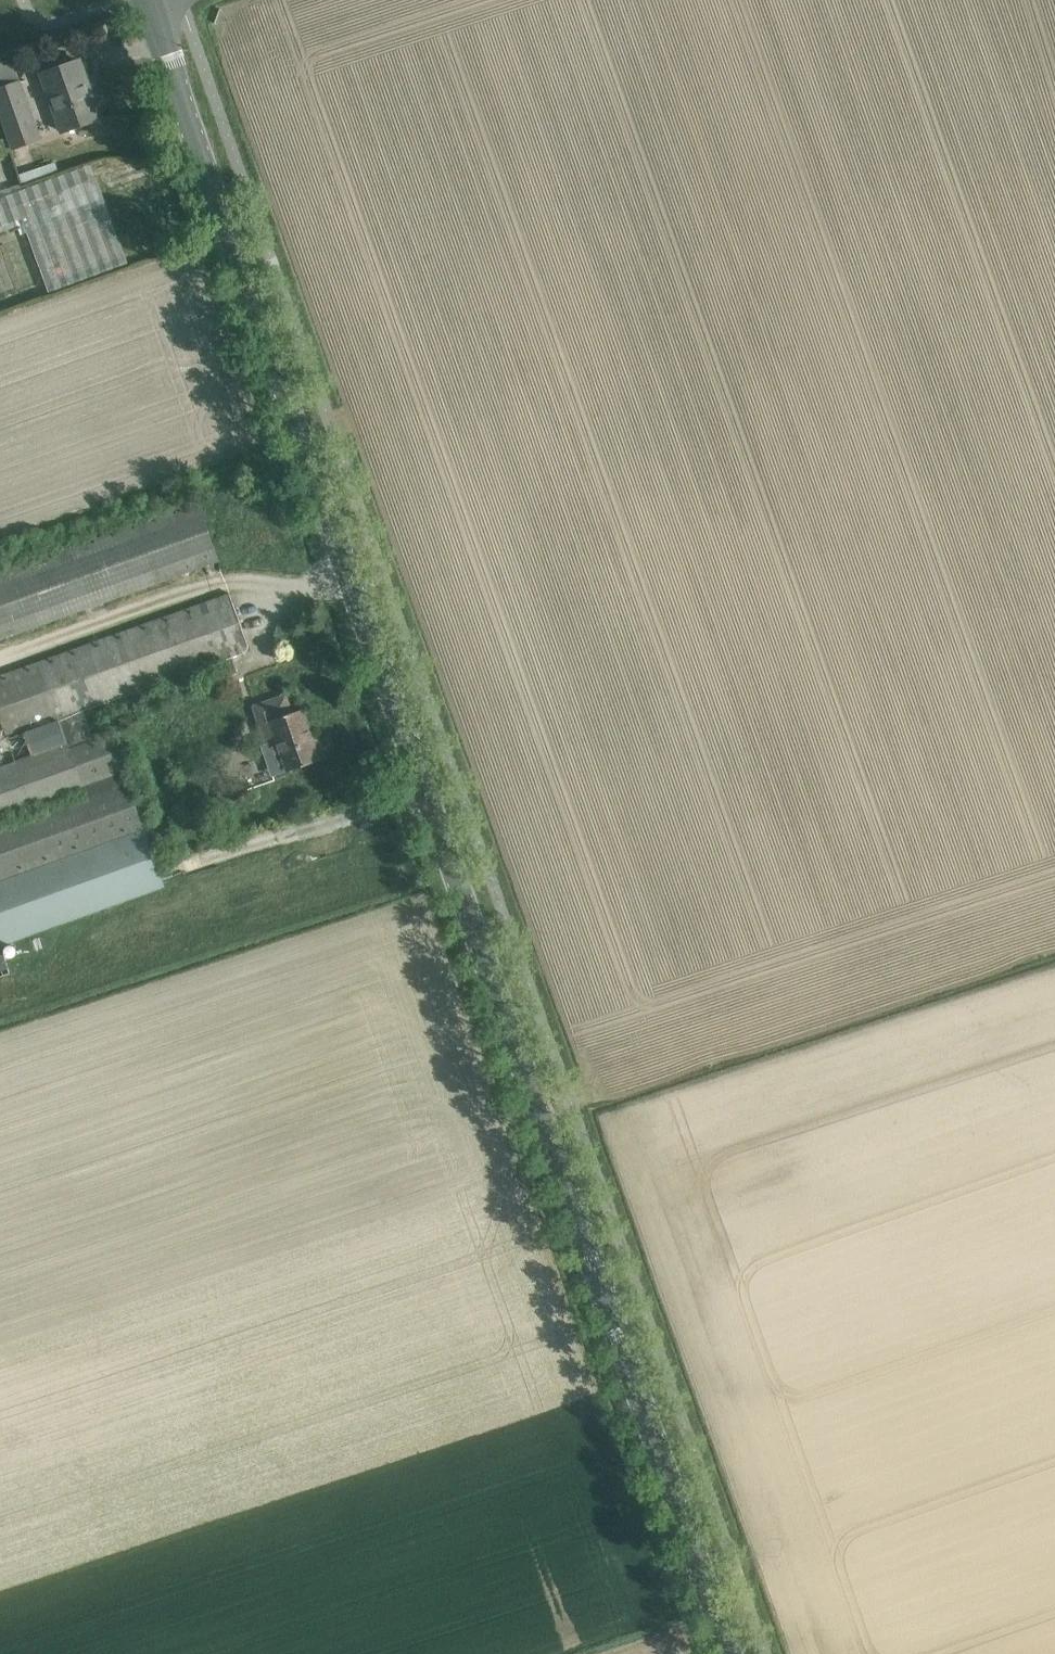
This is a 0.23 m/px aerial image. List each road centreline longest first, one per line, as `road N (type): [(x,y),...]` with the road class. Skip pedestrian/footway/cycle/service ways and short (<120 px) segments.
road 1 (tertiary): [(149,0),(732,1653)]

